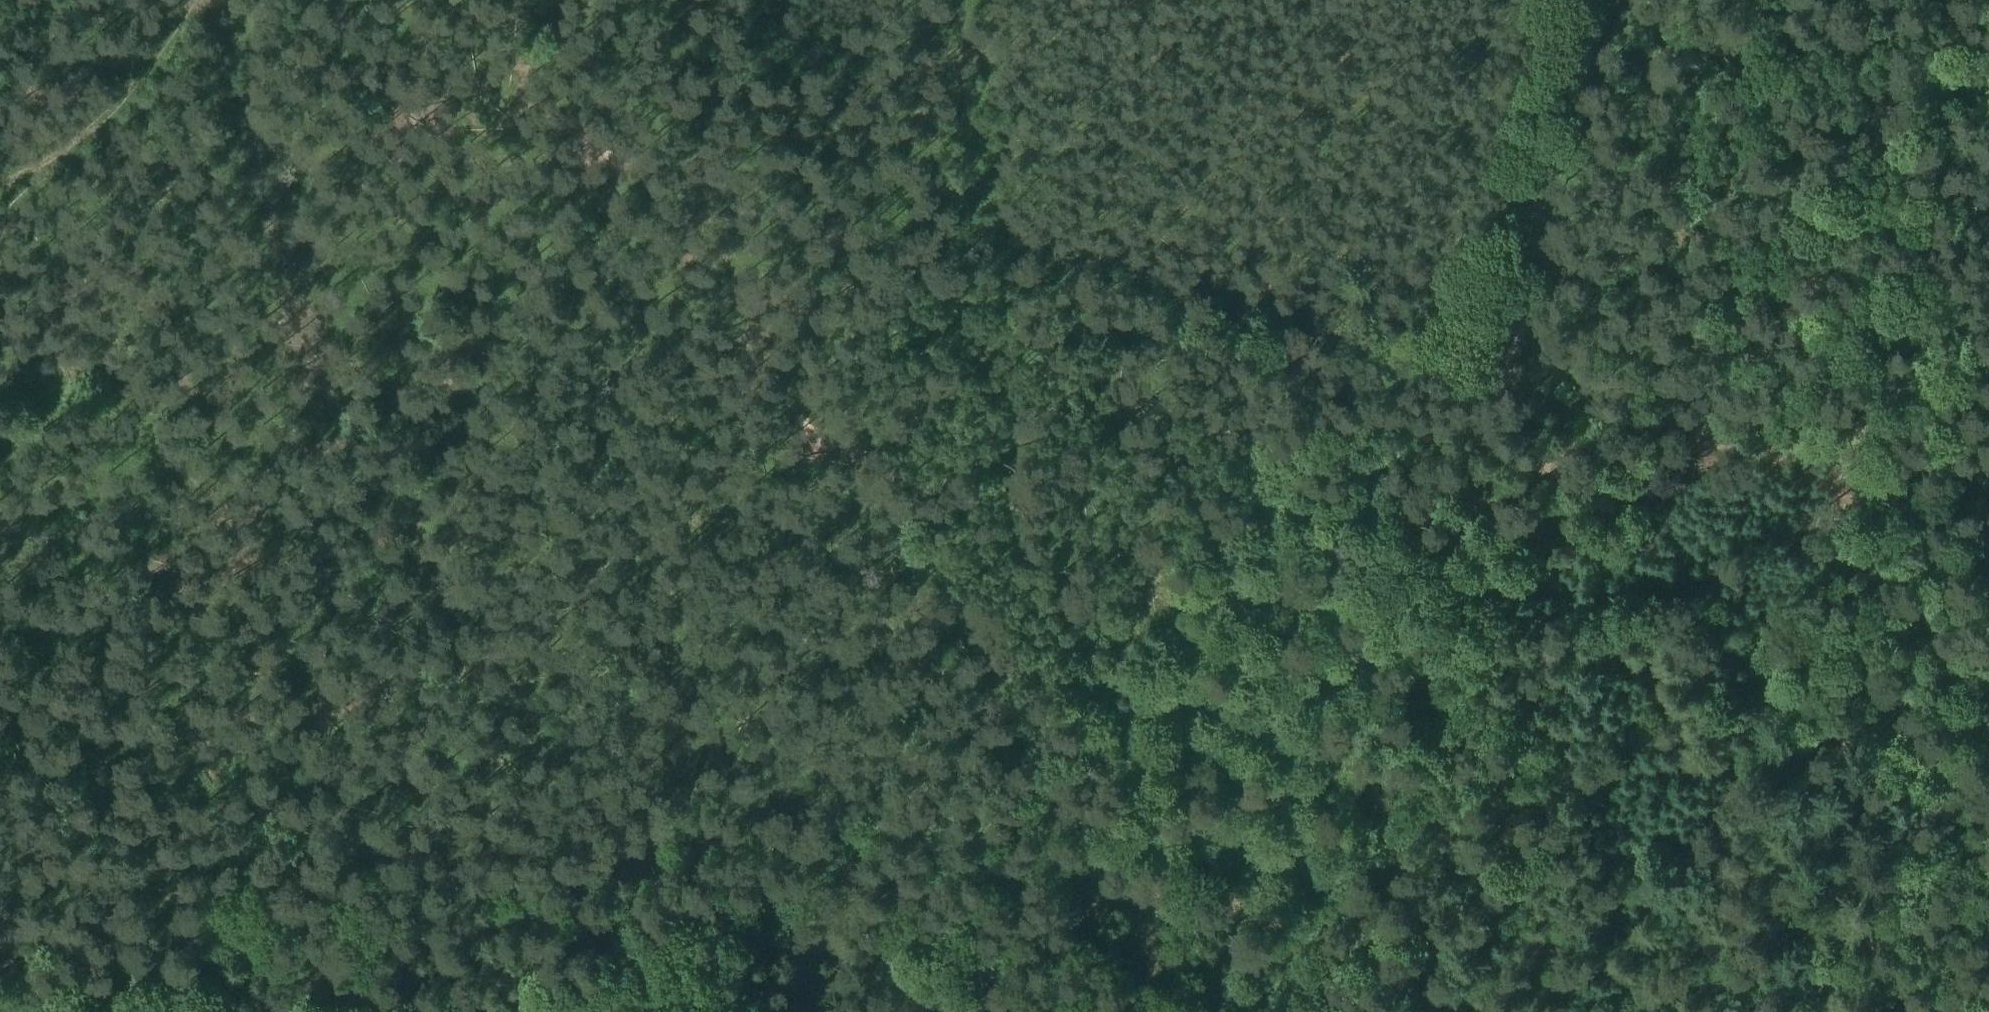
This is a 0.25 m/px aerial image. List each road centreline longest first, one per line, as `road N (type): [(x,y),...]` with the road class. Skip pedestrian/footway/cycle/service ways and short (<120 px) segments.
road 1 (track): [(1599,0),(1573,118),(1545,184),(1504,386),(1510,410),(1539,441),(1544,465),(1532,487)]
road 2 (track): [(0,175),(32,163),(115,100),(189,0)]

